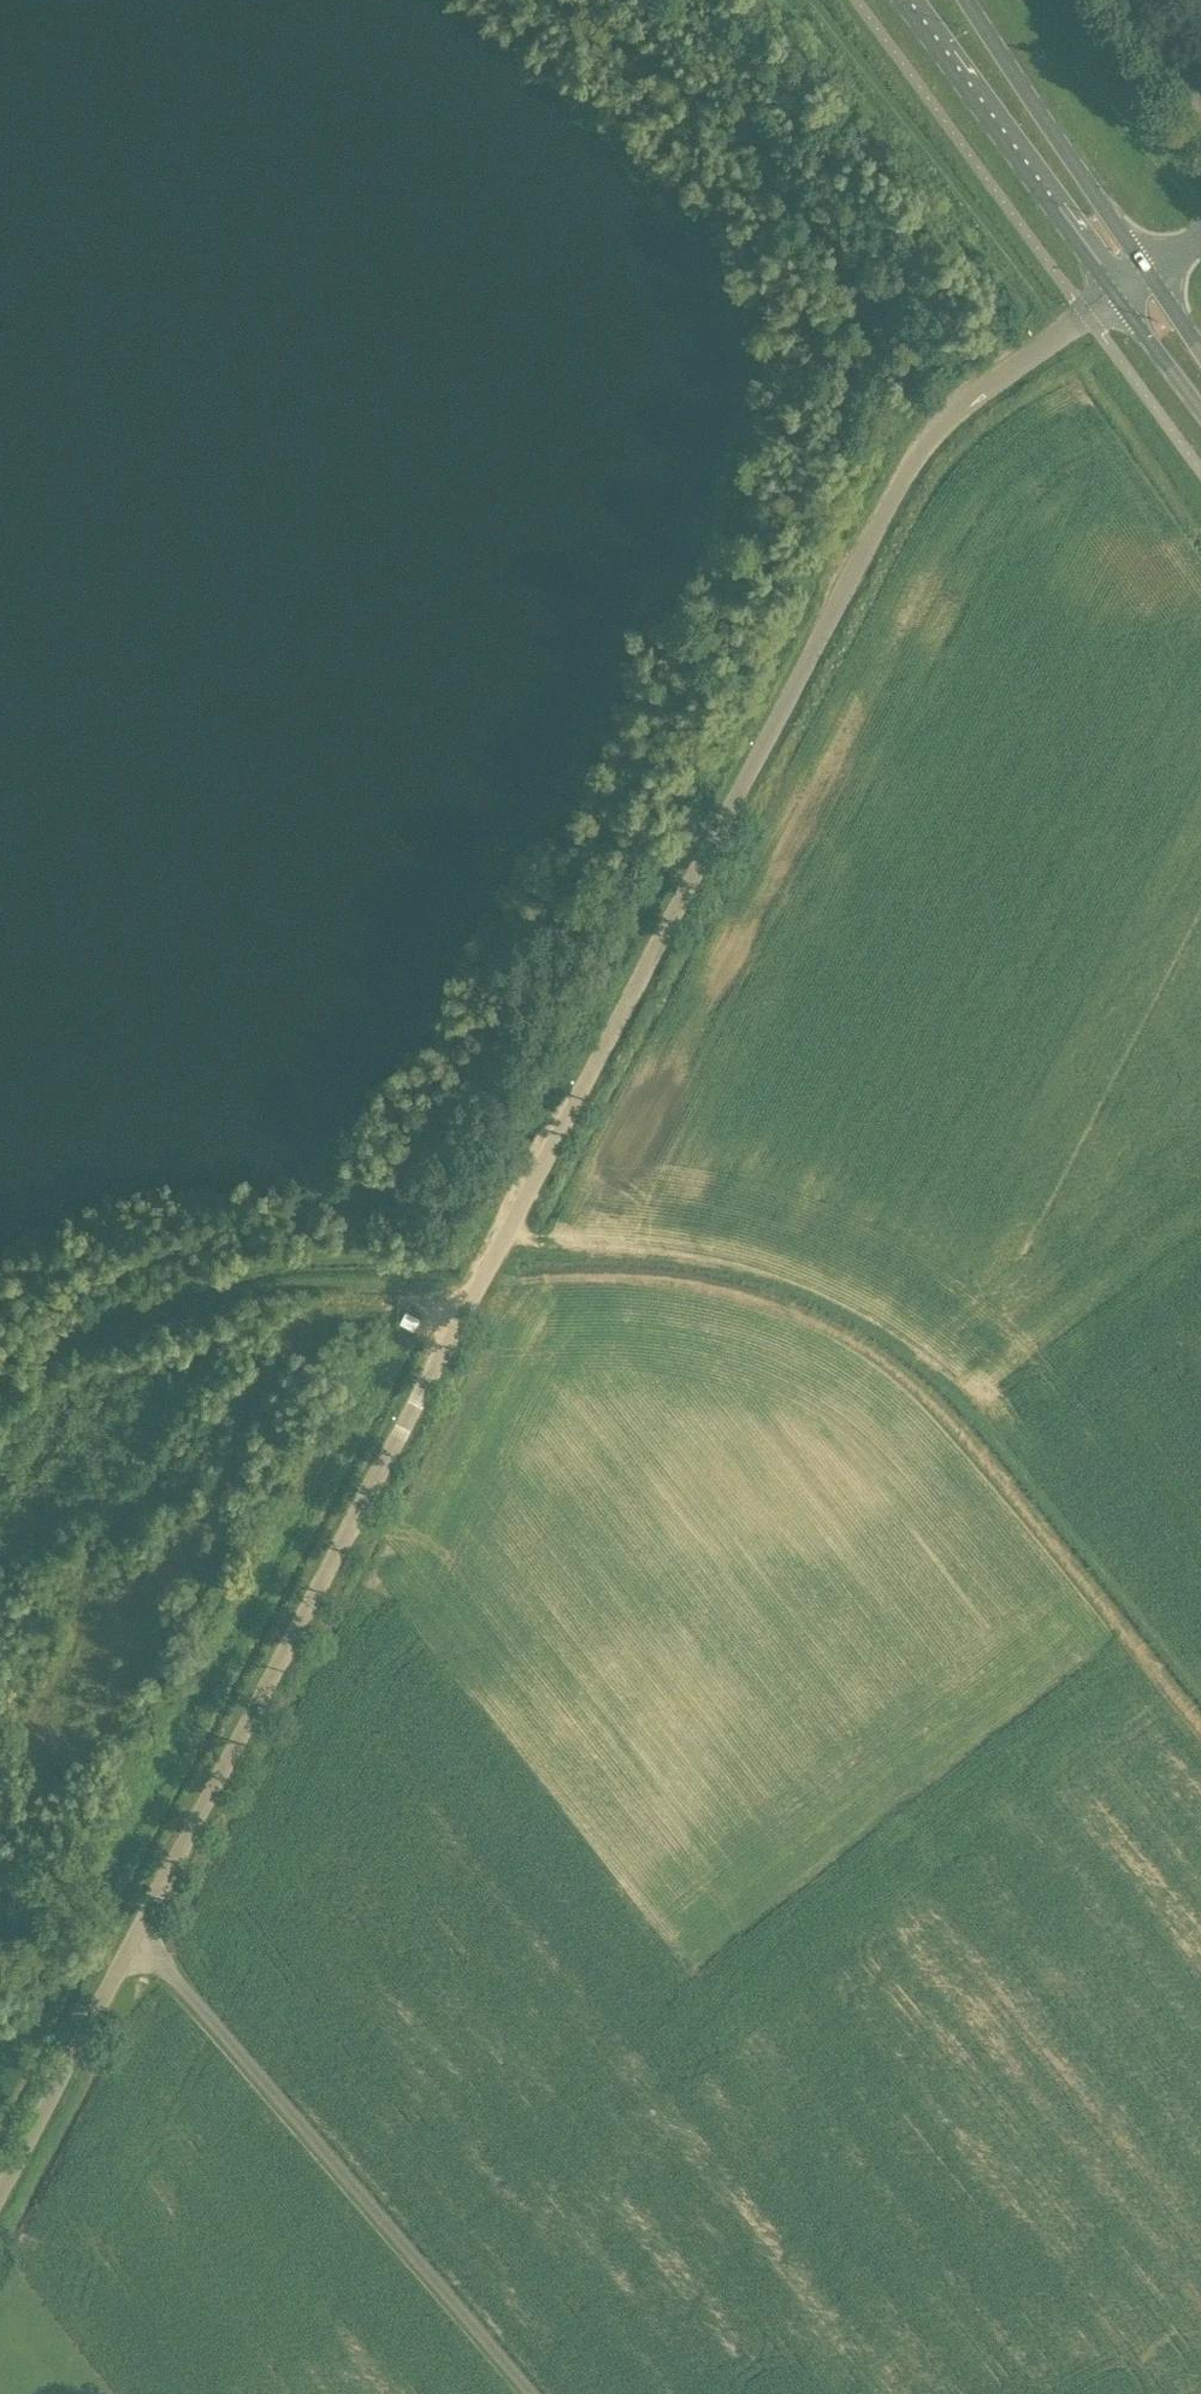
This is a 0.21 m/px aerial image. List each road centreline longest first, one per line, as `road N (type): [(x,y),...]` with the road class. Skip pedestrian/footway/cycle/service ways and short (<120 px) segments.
road 1 (unclassified): [(139,1924),(909,463),(963,403),(1116,295)]
road 2 (unclassified): [(536,2393),(139,1924)]
road 3 (primary): [(905,0),(1116,295)]
road 4 (primary): [(1152,274),(964,0)]
road 5 (unclassified): [(0,2188),(139,1924)]
road 6 (primary): [(1116,295),(1200,410)]

